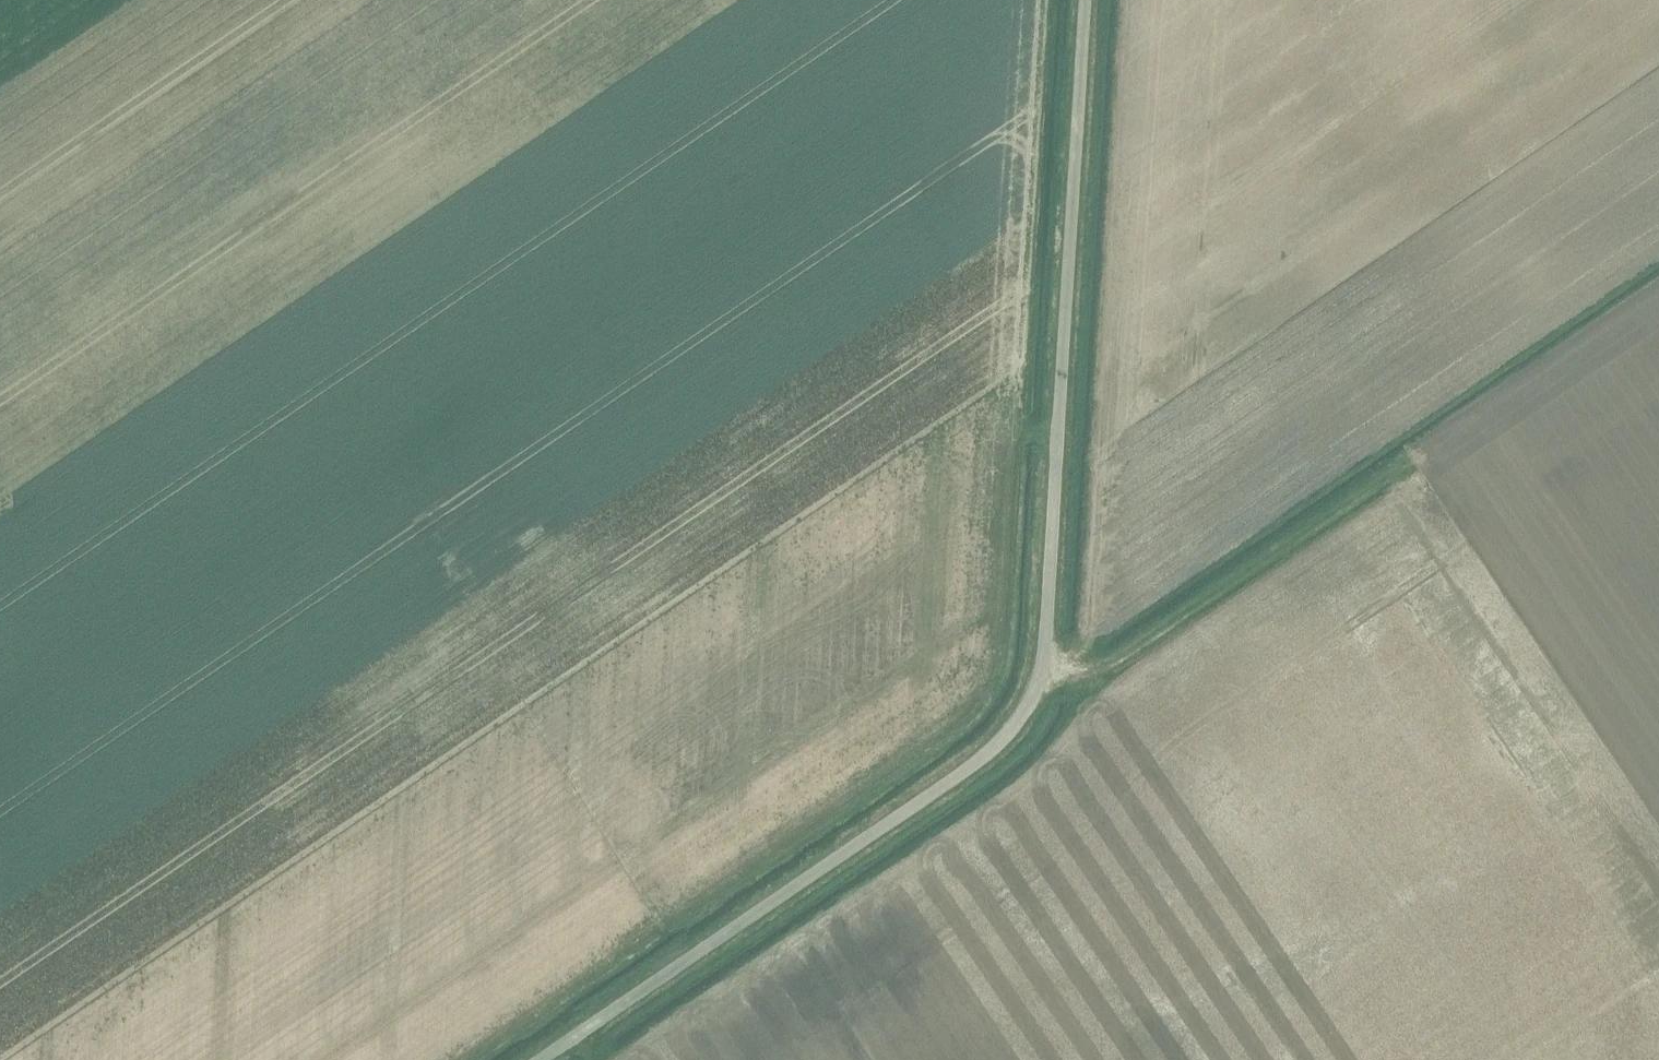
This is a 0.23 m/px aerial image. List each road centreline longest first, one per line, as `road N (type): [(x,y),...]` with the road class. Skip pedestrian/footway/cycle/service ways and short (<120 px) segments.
road 1 (unclassified): [(537,1059),(950,780),(1027,709),(1041,646),(1083,0)]

